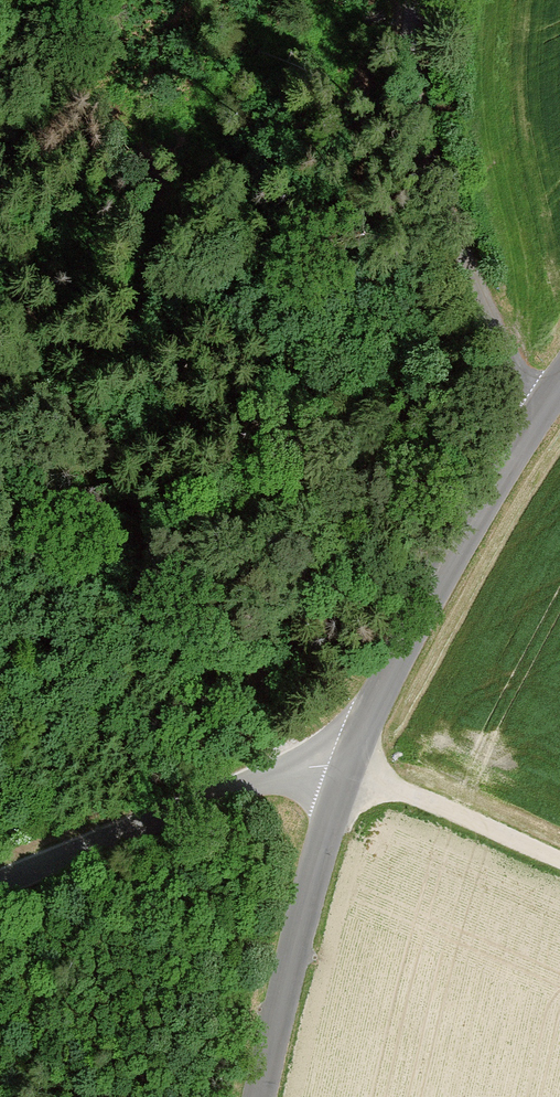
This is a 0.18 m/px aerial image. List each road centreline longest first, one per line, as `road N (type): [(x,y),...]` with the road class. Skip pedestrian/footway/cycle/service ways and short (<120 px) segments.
road 1 (unclassified): [(540,414),(522,391),(421,133),(412,65),(418,0)]
road 2 (tertiary): [(348,766),(391,667),(540,414)]
road 3 (unclassified): [(0,883),(247,783),(309,767),(348,766)]
road 4 (tertiary): [(263,1096),(348,766)]
road 5 (track): [(348,766),(559,861)]

